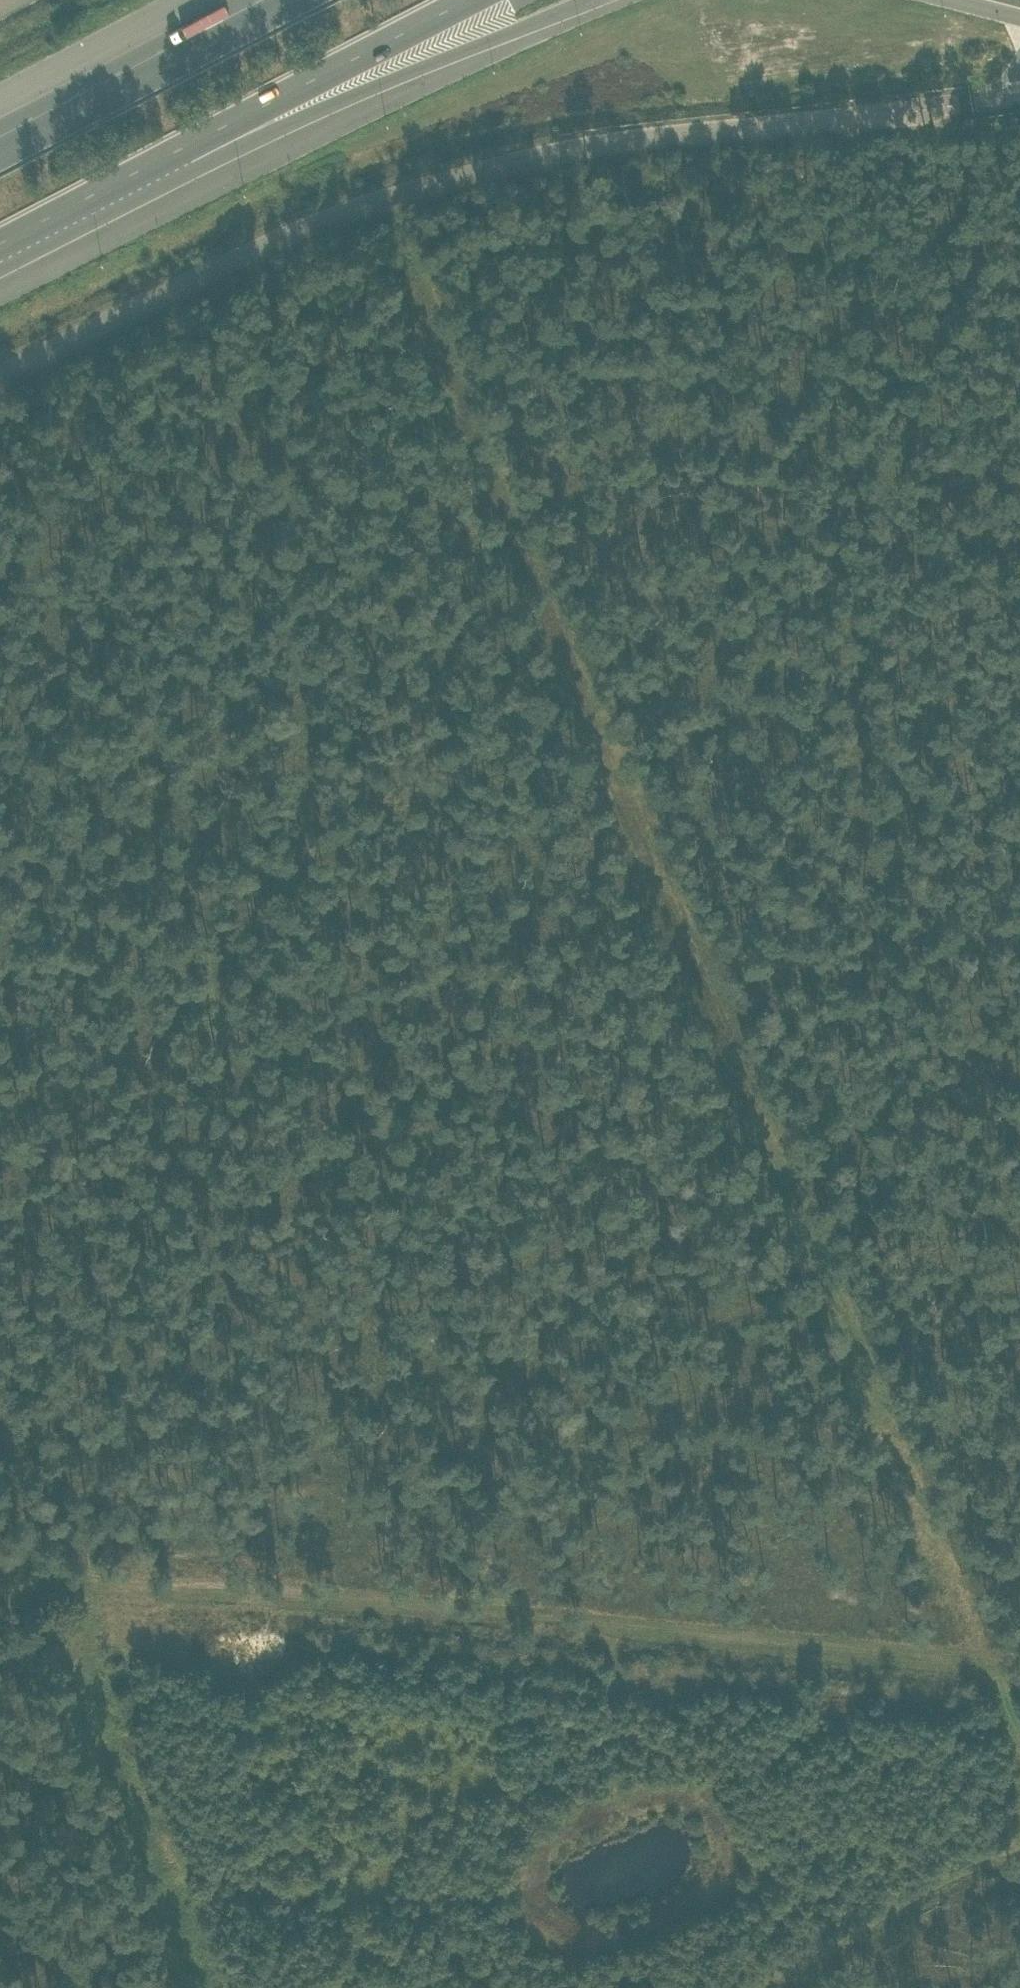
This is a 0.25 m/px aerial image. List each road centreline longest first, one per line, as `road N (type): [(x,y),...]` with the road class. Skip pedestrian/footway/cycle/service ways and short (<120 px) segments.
road 1 (track): [(1019,1702),(0,1600)]
road 2 (motorway): [(267,7),(0,146)]
road 3 (motorway): [(204,133),(462,0)]
road 4 (motorway): [(204,133),(241,143),(445,56)]
road 5 (motorway): [(0,242),(204,133)]

